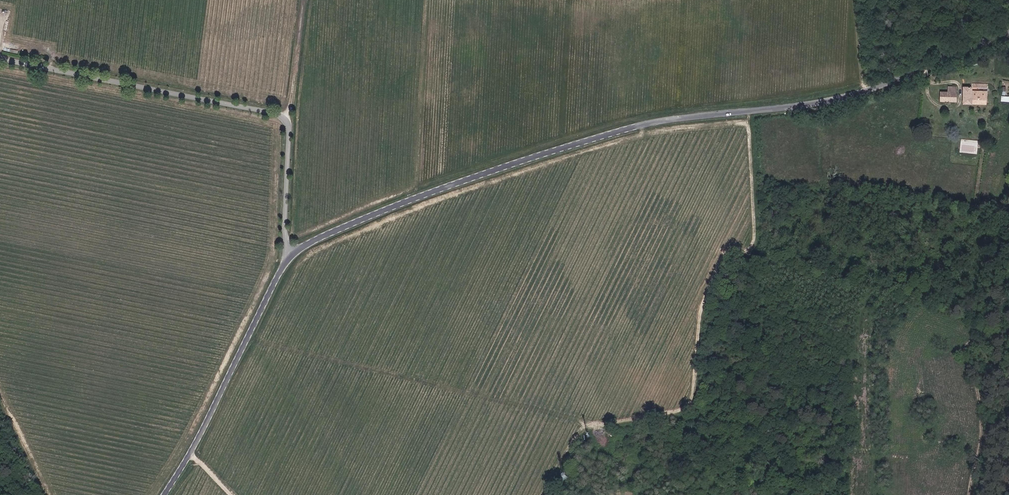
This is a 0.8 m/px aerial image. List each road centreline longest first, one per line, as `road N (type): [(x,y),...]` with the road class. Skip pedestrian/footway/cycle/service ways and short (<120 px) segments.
road 1 (unclassified): [(1008,34),(840,98),(637,126),(396,206),(302,248),(282,269),(162,494)]

